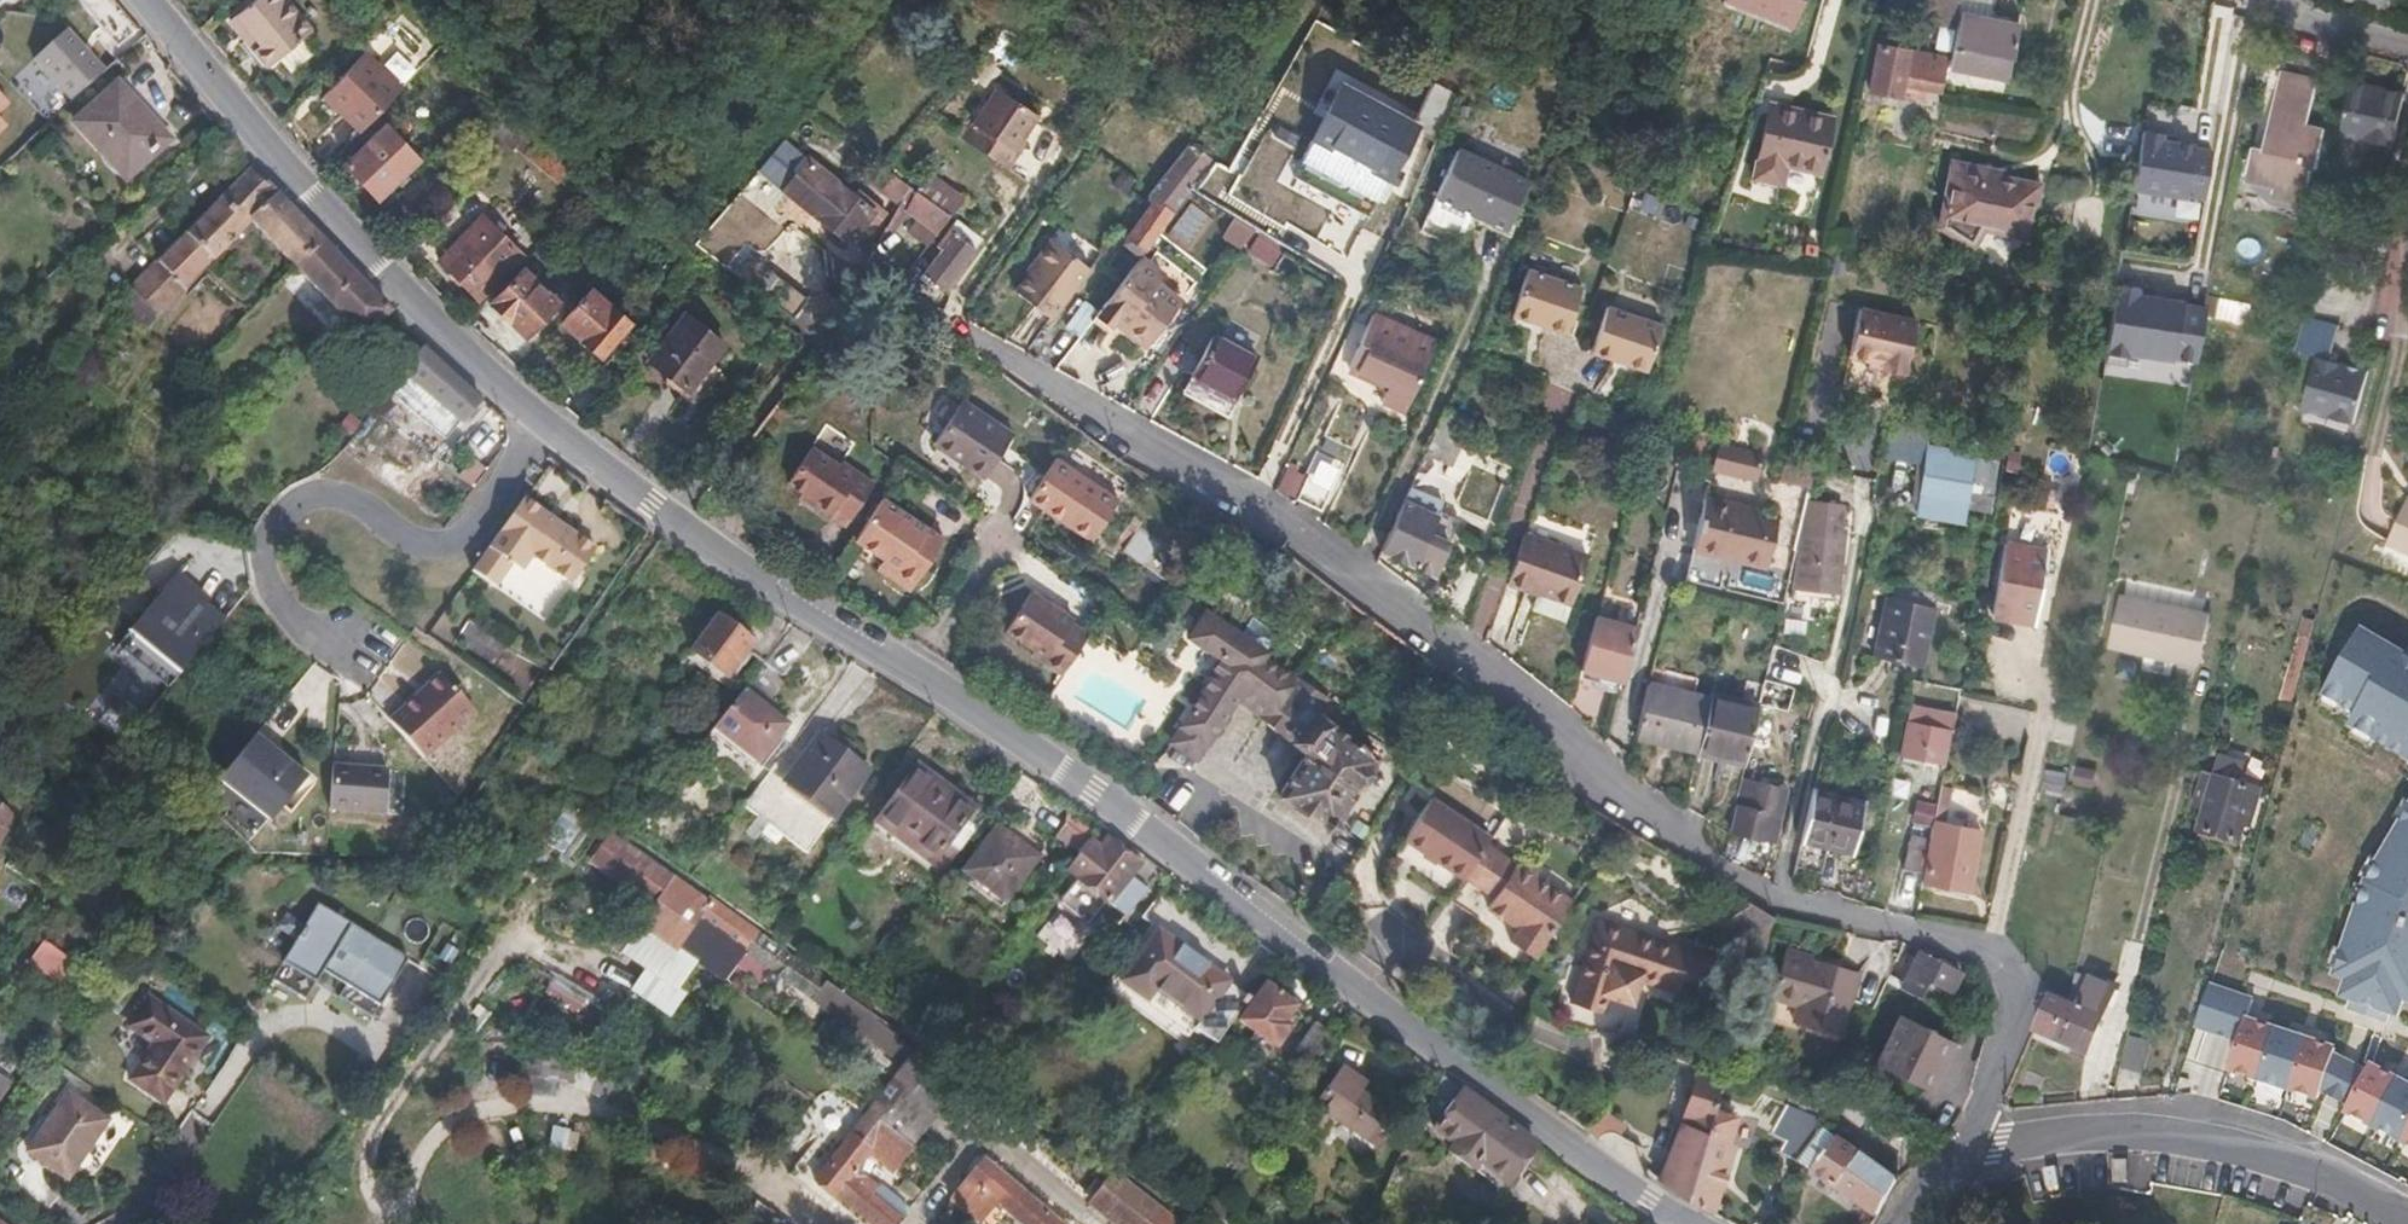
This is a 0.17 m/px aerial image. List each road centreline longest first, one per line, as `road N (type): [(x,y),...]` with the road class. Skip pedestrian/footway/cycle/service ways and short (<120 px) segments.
road 1 (tertiary): [(150,0),(274,151),(428,316),(539,416),(667,514),(1094,795),(1647,1202),(1689,1223)]
road 2 (residential): [(1968,1142),(2015,1007),(2016,987),(1985,953),(1778,896),(1726,873),(1547,719),(1251,497),(910,299)]
road 3 (residential): [(1968,1142),(2162,1131),(2281,1159),(2407,1219)]
road 4 (residential): [(2276,0),(2316,27),(2407,48)]
road 5 (residential): [(2068,139),(2092,0)]

